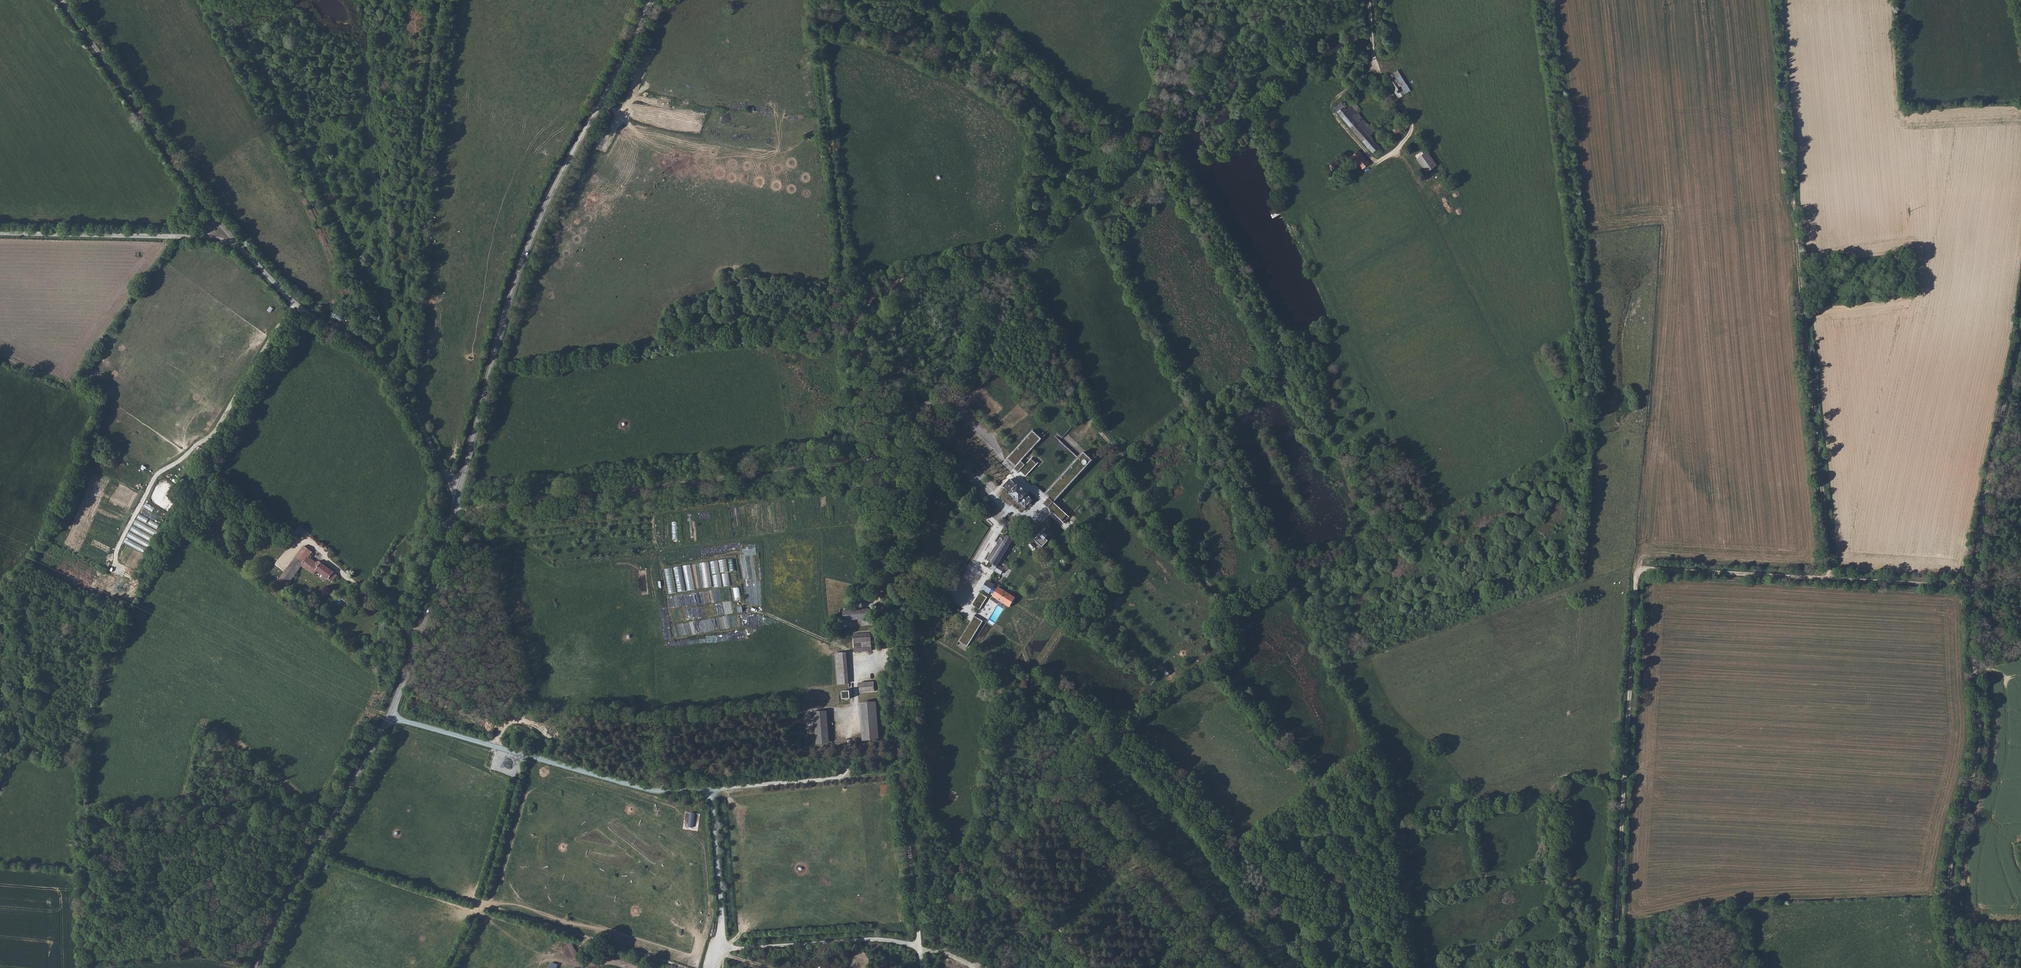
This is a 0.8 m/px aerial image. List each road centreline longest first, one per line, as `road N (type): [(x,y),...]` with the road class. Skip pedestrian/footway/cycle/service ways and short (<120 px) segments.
road 1 (track): [(854,465),(851,352),(867,299),(885,282),(991,264),(1023,291),(1085,417),(1131,462),(1184,557),(1218,593),(1238,631),(1233,665),(1119,735),(990,860)]
road 2 (unclassified): [(1954,967),(1952,870),(1977,752),(1975,586),(2020,333)]
road 3 (track): [(1546,0),(1597,413),(1645,423),(1637,574)]
road 4 (track): [(1775,0),(1830,580)]
road 5 (tertiary): [(459,494),(531,240),(652,0)]
road 6 (unclassified): [(717,967),(710,791),(657,795),(390,718)]
road 7 (track): [(1614,967),(1637,574)]
road 8 (track): [(524,755),(481,904),(681,967)]
road 9 (unclassified): [(236,245),(301,310),(393,377),(459,494)]
road 10 (tertiary): [(257,967),(390,718)]
road 11 (unclassified): [(62,0),(218,221)]
road 12 (tertiary): [(390,718),(459,494)]
road 13 (unclassified): [(0,234),(207,237)]
road 14 (track): [(721,950),(869,940),(922,948)]
road 15 (track): [(710,791),(903,771)]
road 16 (track): [(1637,574),(1830,580)]
road 17 (track): [(903,771),(922,948)]
road 18 (track): [(990,860),(1093,967)]
road 19 (track): [(1830,580),(1975,586)]
road 20 (track): [(890,646),(903,771)]

